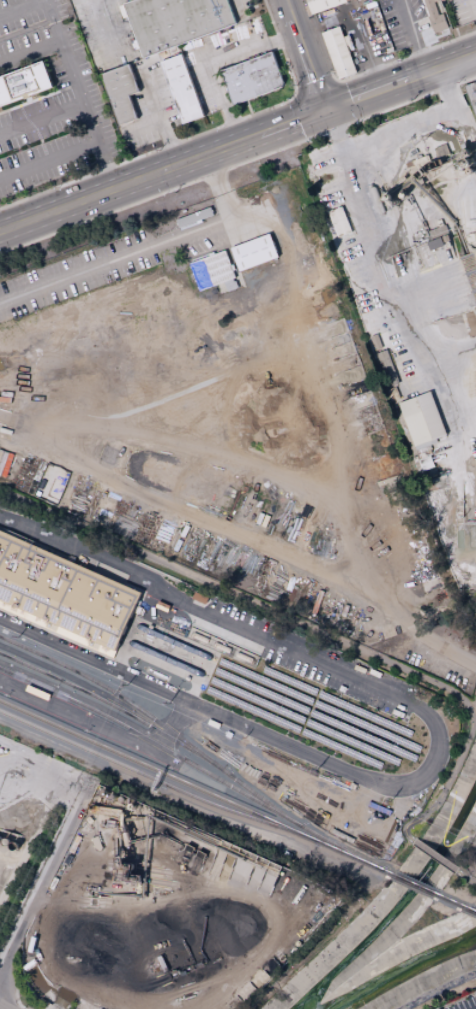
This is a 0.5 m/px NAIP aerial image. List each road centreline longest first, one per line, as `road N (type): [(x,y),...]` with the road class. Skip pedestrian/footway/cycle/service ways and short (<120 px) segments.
road 1 (tertiary): [(0,231),(327,109)]
road 2 (tertiary): [(327,109),(475,54)]

